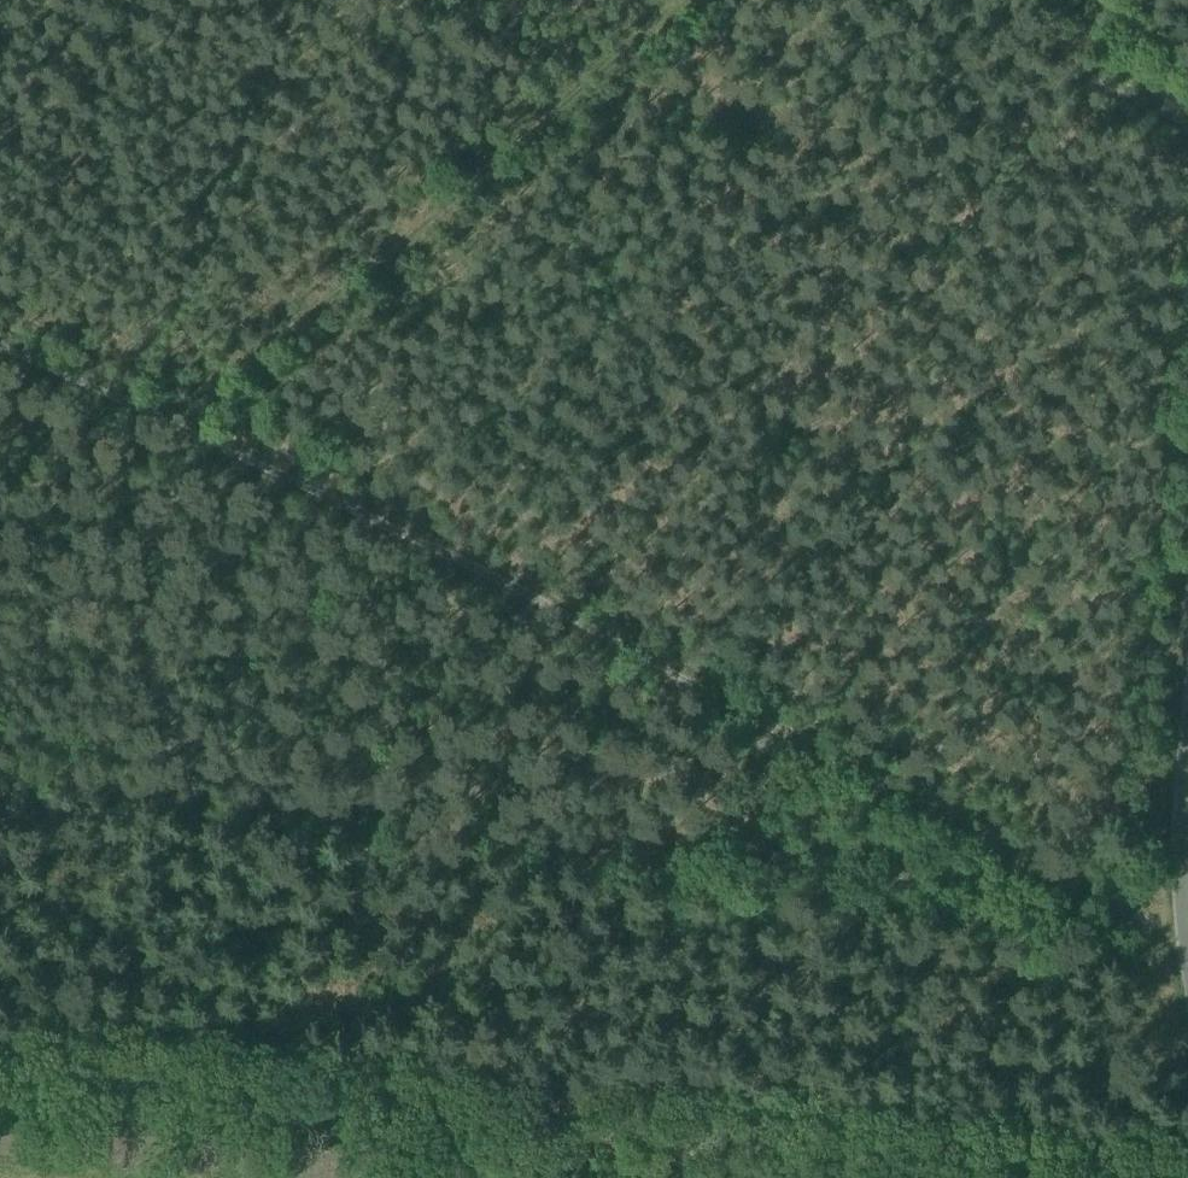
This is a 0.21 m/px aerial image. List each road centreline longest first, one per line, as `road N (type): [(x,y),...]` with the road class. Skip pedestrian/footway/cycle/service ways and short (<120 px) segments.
road 1 (track): [(1187,943),(162,435)]
road 2 (unclassified): [(0,1073),(1137,1177)]
road 3 (track): [(679,0),(162,435)]
road 4 (track): [(162,435),(0,367)]
road 5 (track): [(1187,125),(1083,0)]

